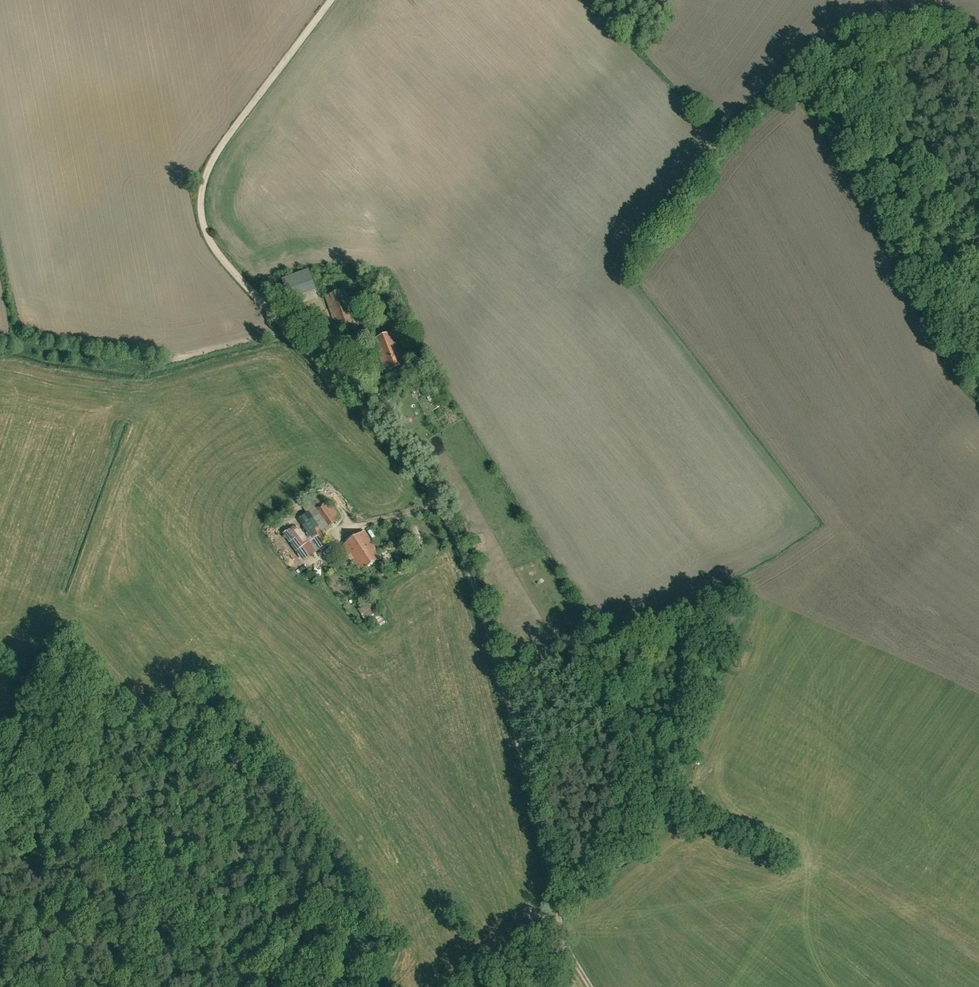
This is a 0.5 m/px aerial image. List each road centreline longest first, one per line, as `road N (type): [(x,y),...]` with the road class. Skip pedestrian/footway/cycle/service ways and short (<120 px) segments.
road 1 (track): [(332,0),(212,161),(202,222),(219,254),(438,500),(350,529),(305,565)]
road 2 (track): [(438,500),(484,617),(563,924),(592,986)]

